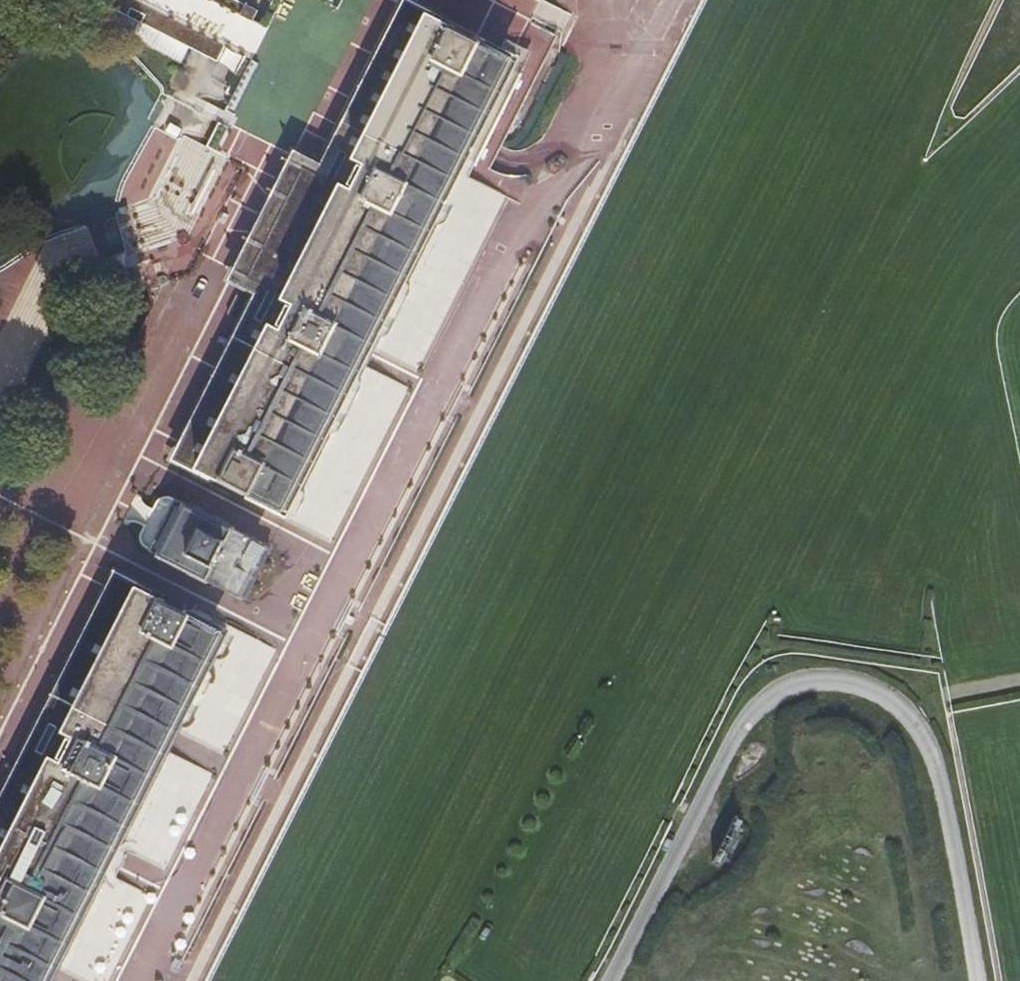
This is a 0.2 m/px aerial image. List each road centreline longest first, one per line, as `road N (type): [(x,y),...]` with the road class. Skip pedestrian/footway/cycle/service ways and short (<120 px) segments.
road 1 (track): [(980,980),(927,737),(873,687),(828,676),(785,684),(749,717),(631,945)]

